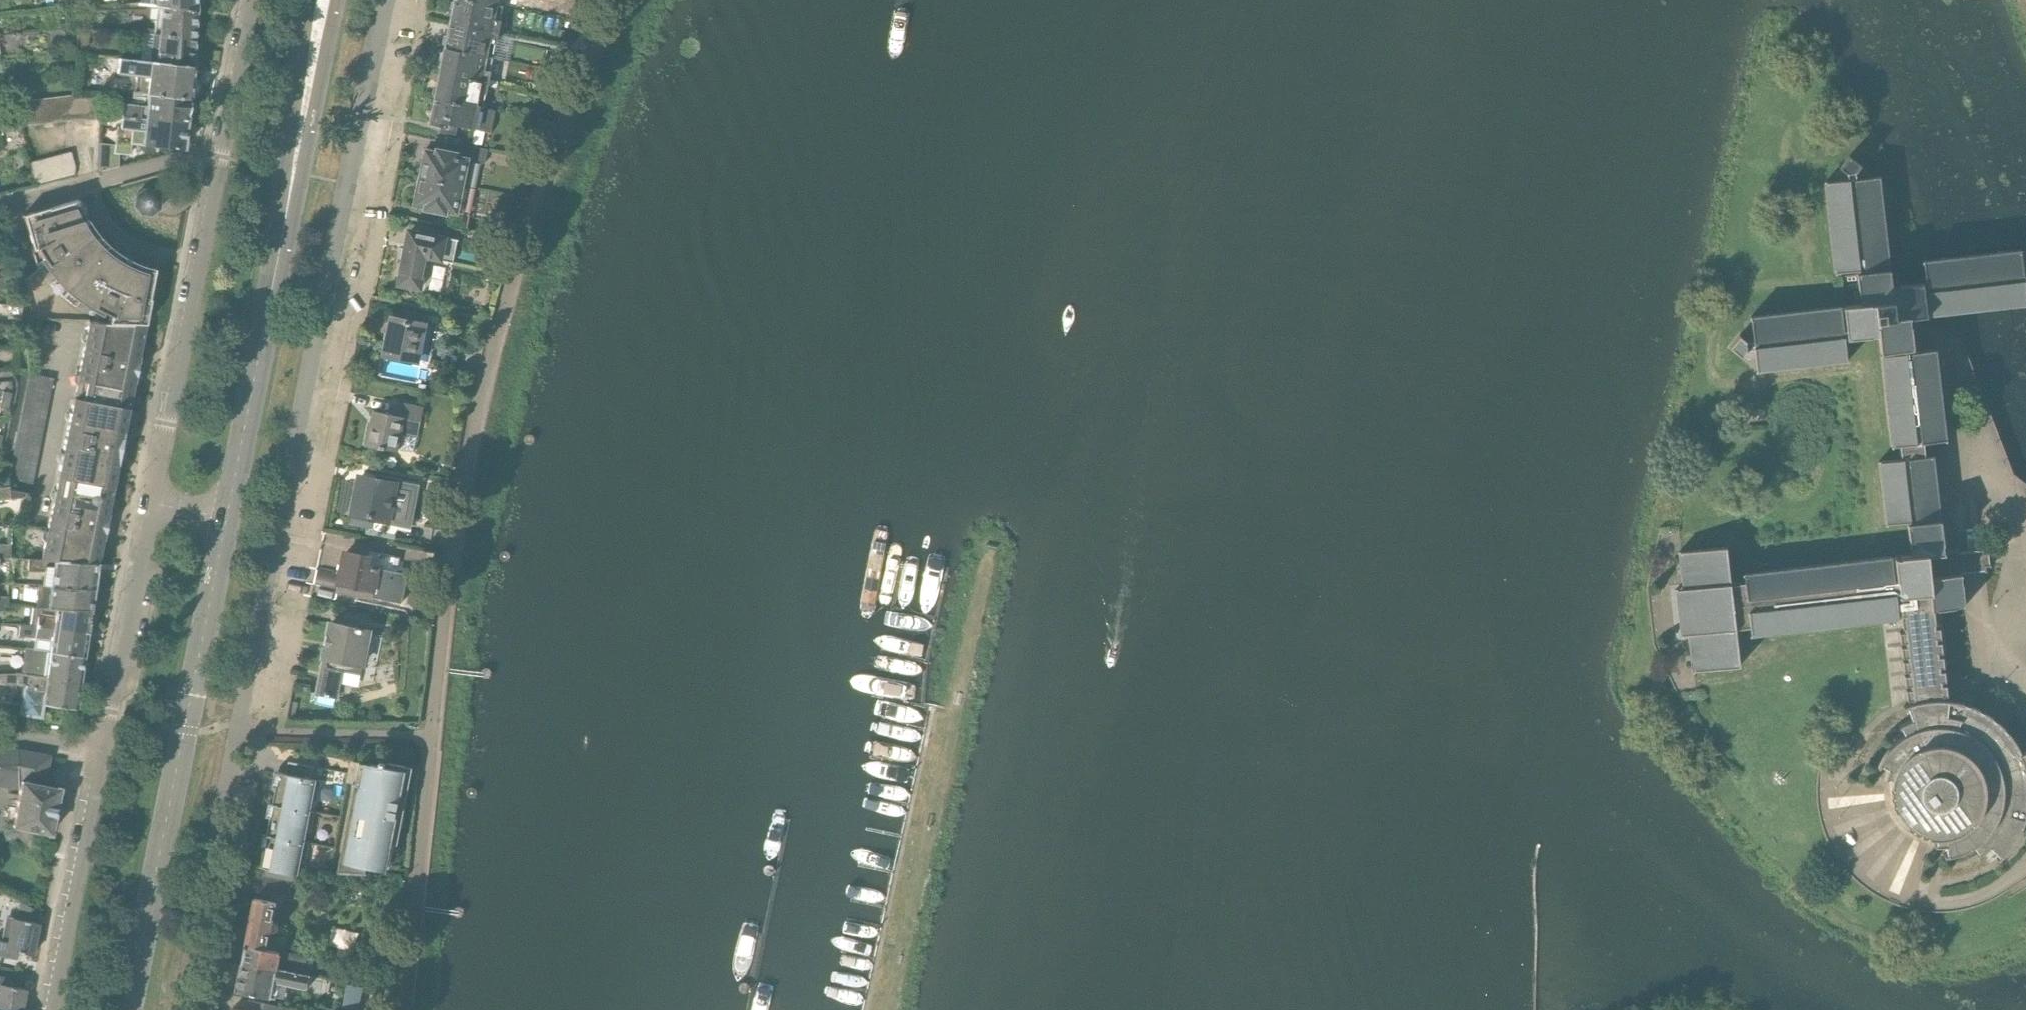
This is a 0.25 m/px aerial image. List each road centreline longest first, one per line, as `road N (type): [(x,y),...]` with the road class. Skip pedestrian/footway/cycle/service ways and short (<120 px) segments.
road 1 (residential): [(401,1009),(448,581),(473,433),(559,133),(619,0)]
road 2 (residential): [(183,1009),(386,0)]
road 3 (tertiary): [(131,1009),(230,519)]
road 4 (residential): [(220,158),(156,502)]
road 5 (tertiary): [(230,519),(285,237)]
road 6 (residential): [(101,749),(51,1009)]
road 7 (residential): [(156,502),(101,749)]
road 8 (tertiary): [(285,237),(340,0)]
road 9 (tertiary): [(309,0),(285,237)]
road 10 (residential): [(220,158),(197,157),(0,211)]
road 11 (residential): [(253,0),(220,158)]

